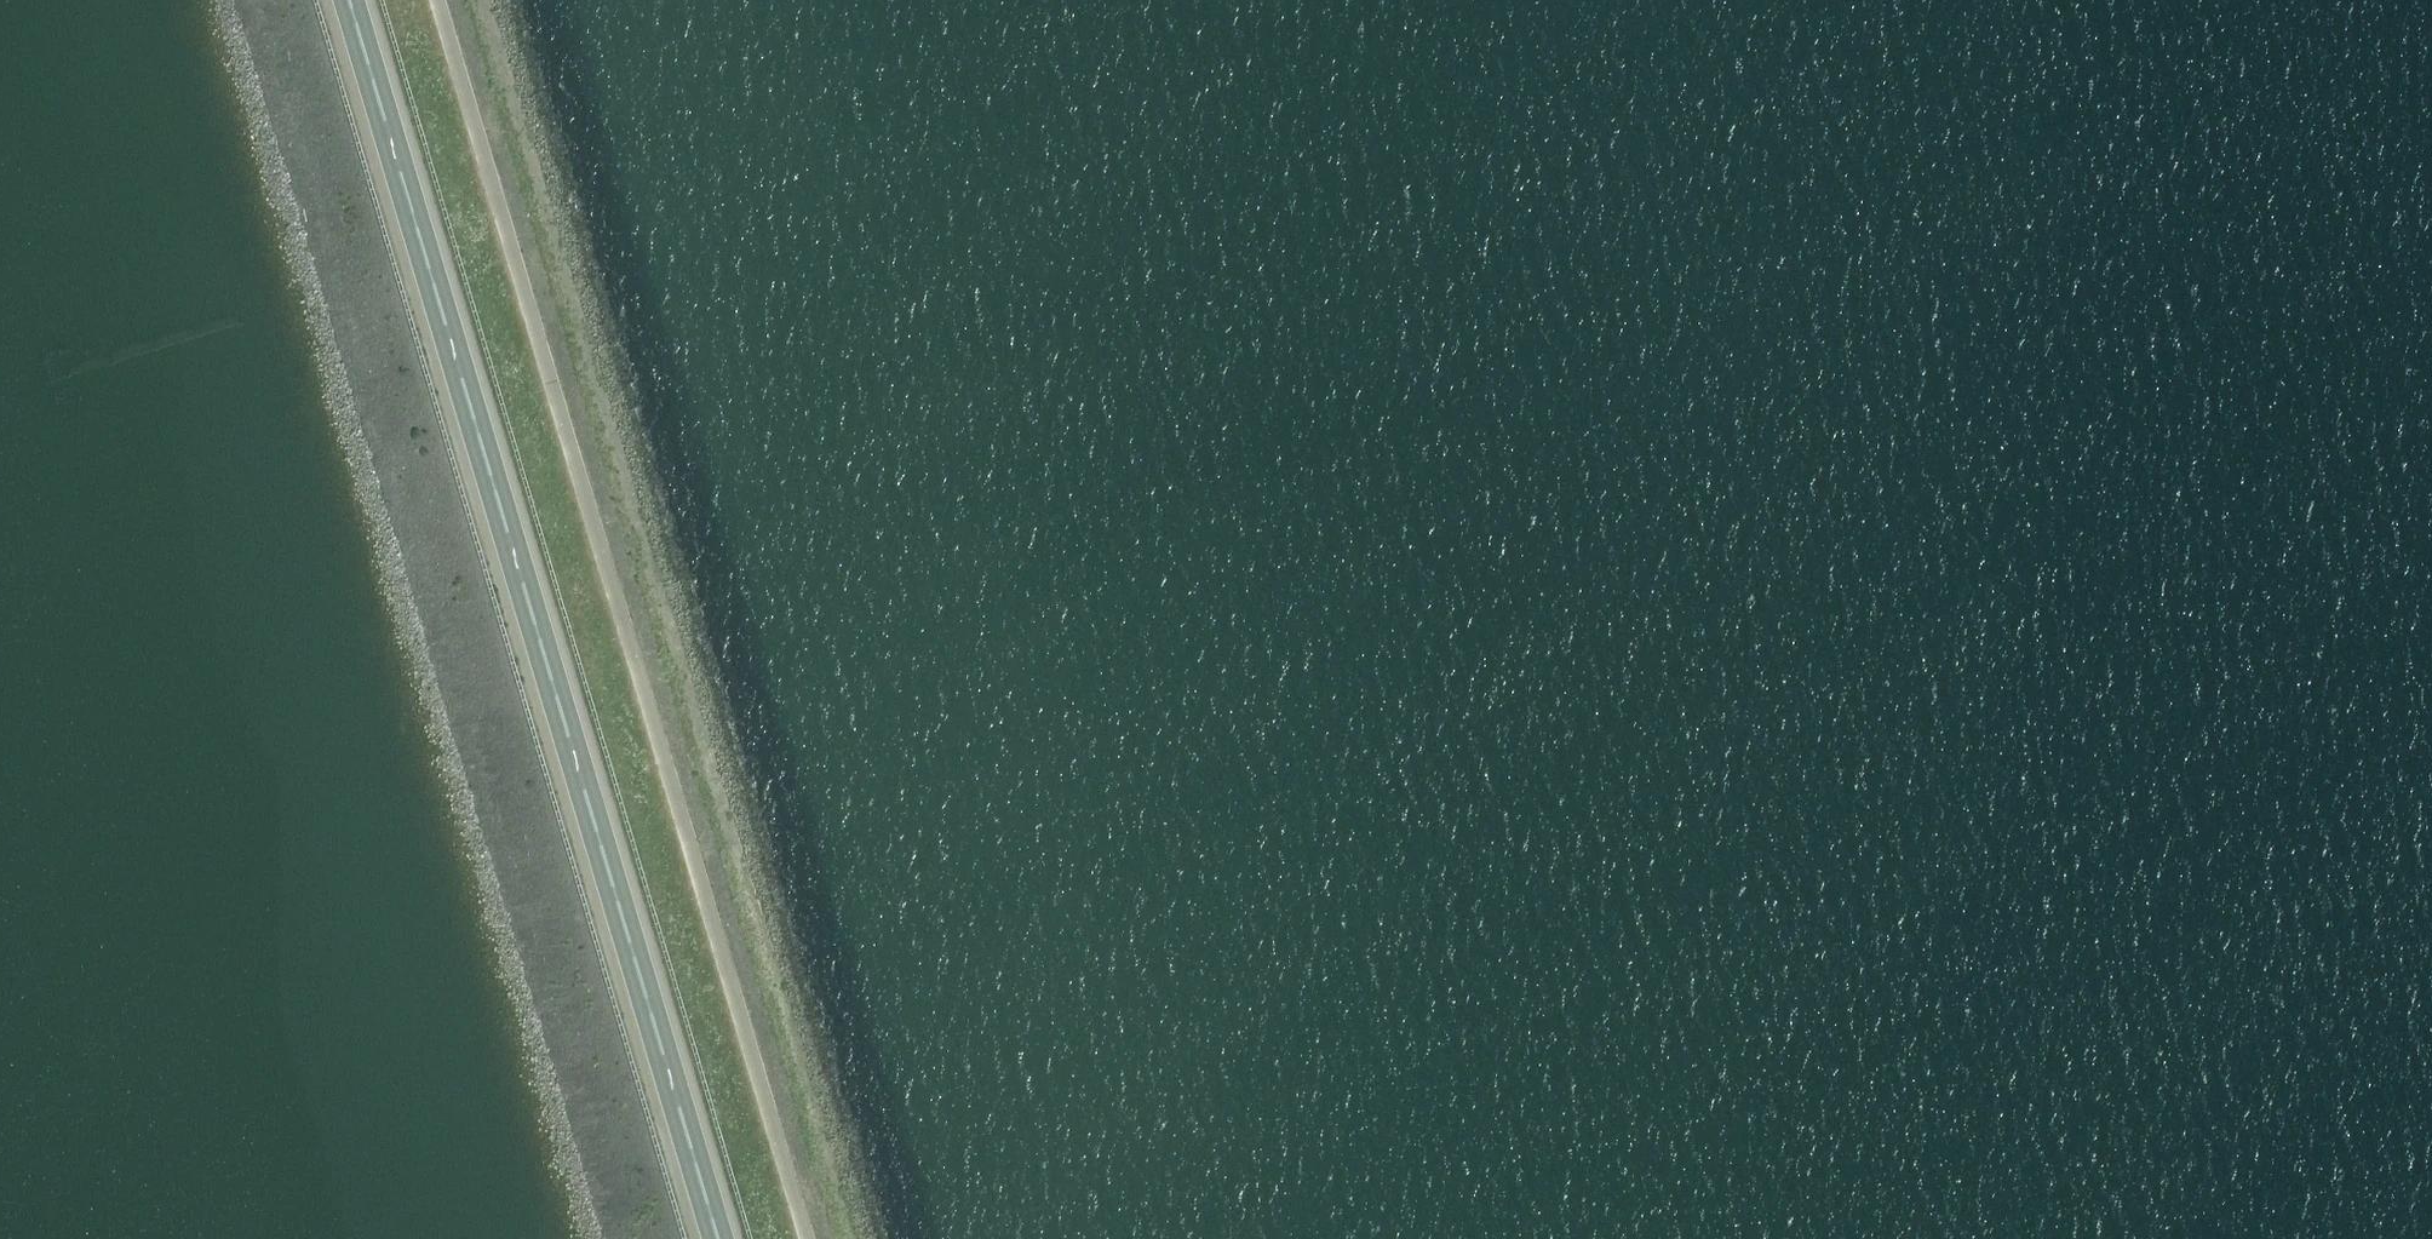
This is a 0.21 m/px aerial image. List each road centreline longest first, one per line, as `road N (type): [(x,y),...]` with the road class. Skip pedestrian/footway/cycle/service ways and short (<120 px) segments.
road 1 (trunk): [(718,1238),(349,0)]

